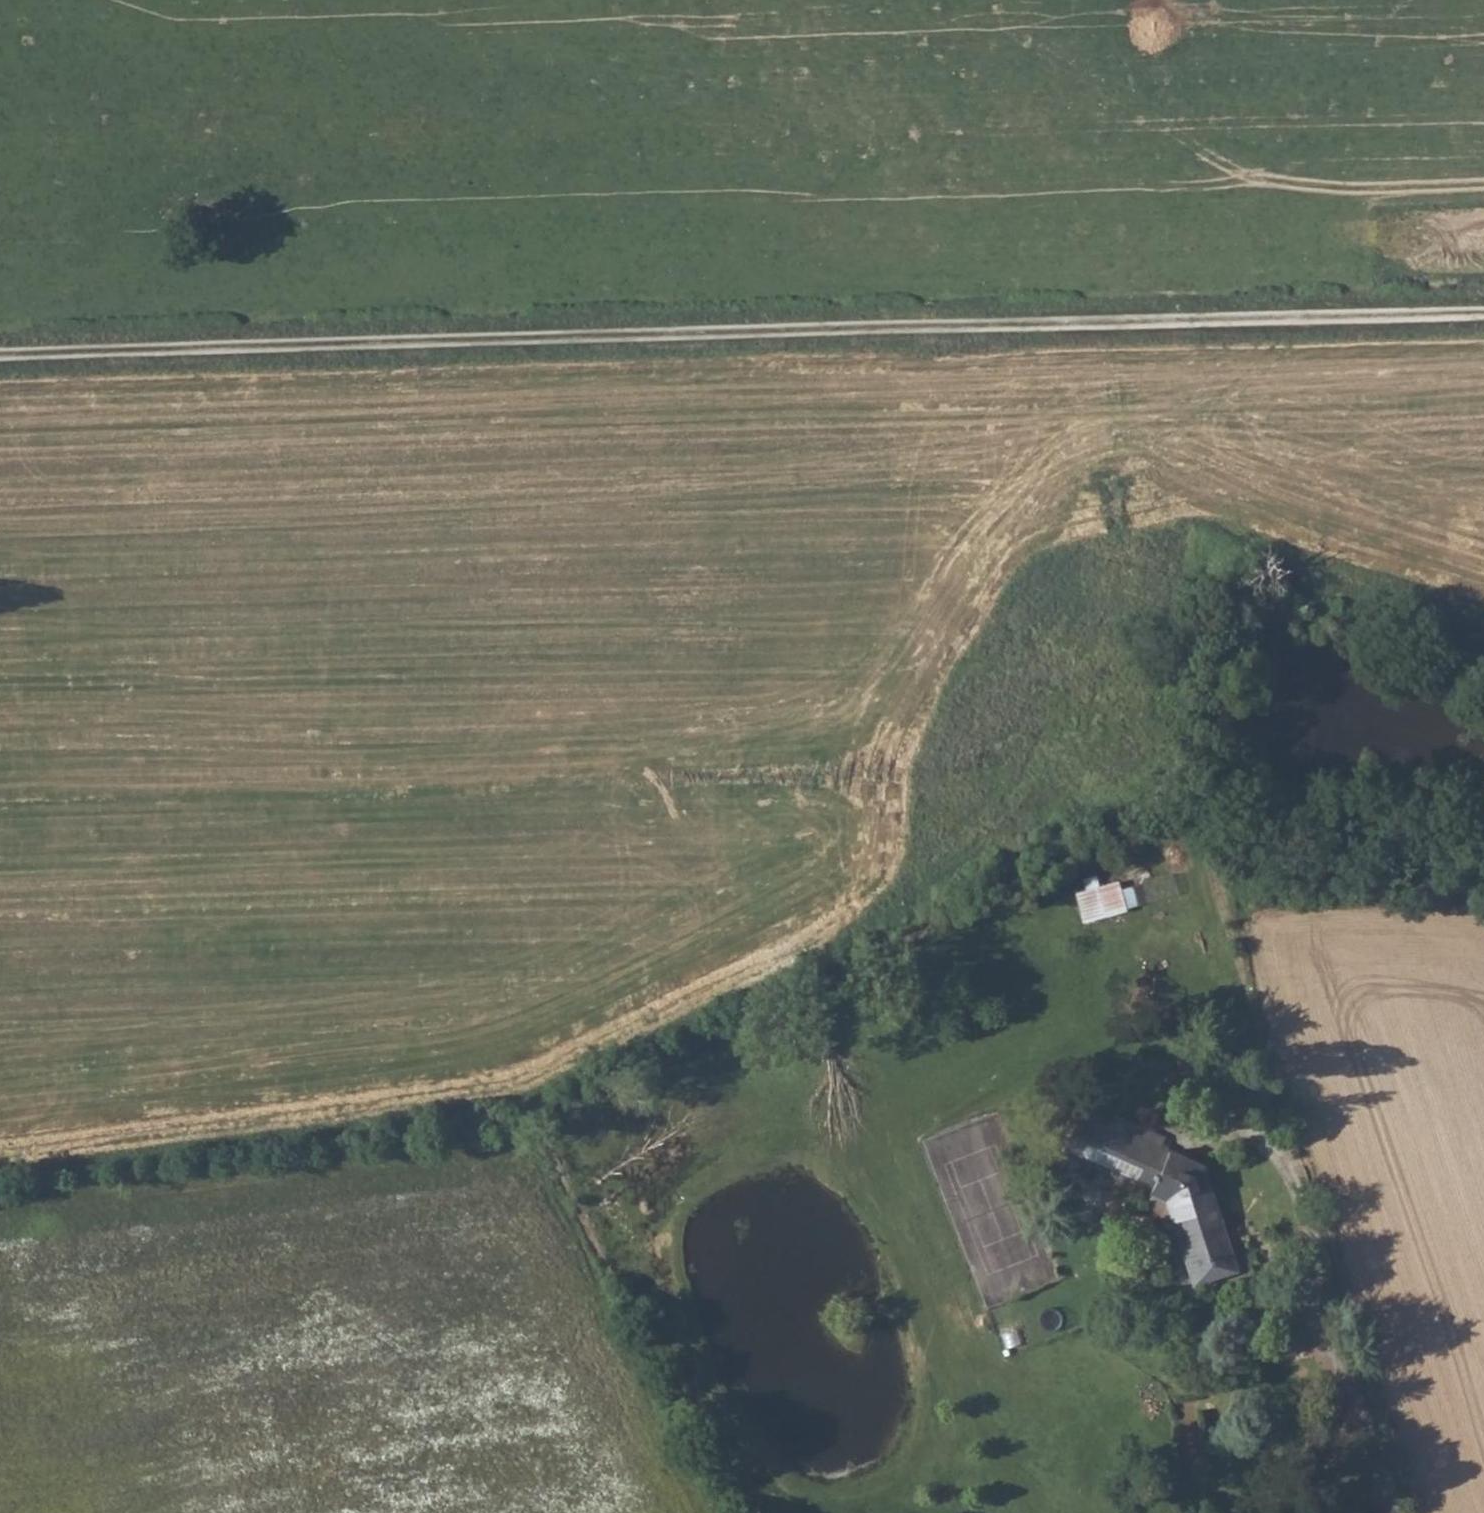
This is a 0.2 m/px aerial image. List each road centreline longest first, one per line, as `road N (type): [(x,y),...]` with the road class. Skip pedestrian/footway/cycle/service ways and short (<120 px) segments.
road 1 (track): [(0,353),(1483,309)]
road 2 (track): [(1389,1512),(1330,1348)]

